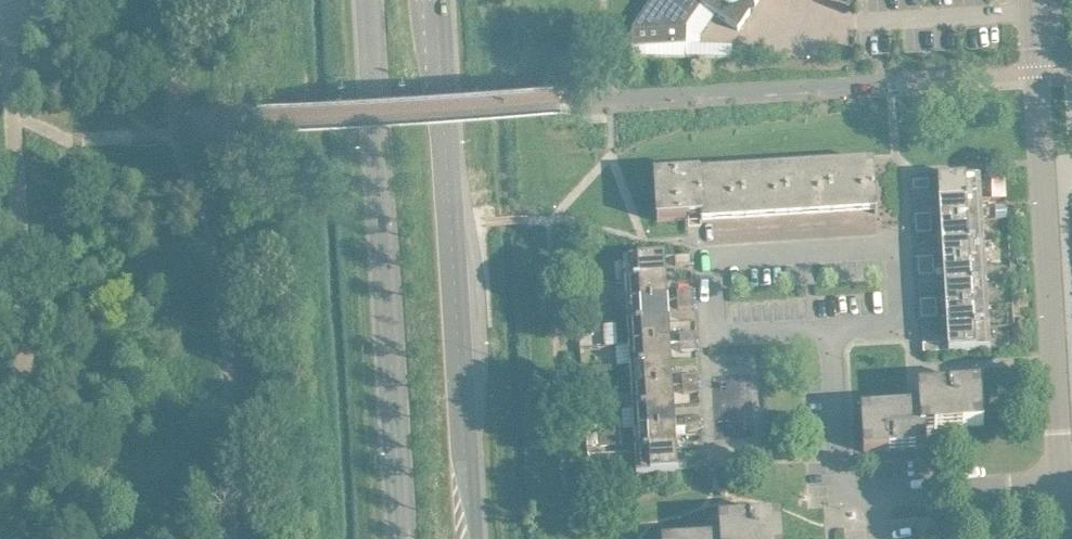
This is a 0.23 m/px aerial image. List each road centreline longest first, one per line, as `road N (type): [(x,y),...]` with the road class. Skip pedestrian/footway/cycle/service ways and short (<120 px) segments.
road 1 (secondary): [(481,538),(443,0)]
road 2 (secondary): [(372,0),(405,538)]
road 3 (unclassified): [(1068,476),(1041,0)]
road 4 (residential): [(1068,476),(860,488),(844,476),(837,329)]

